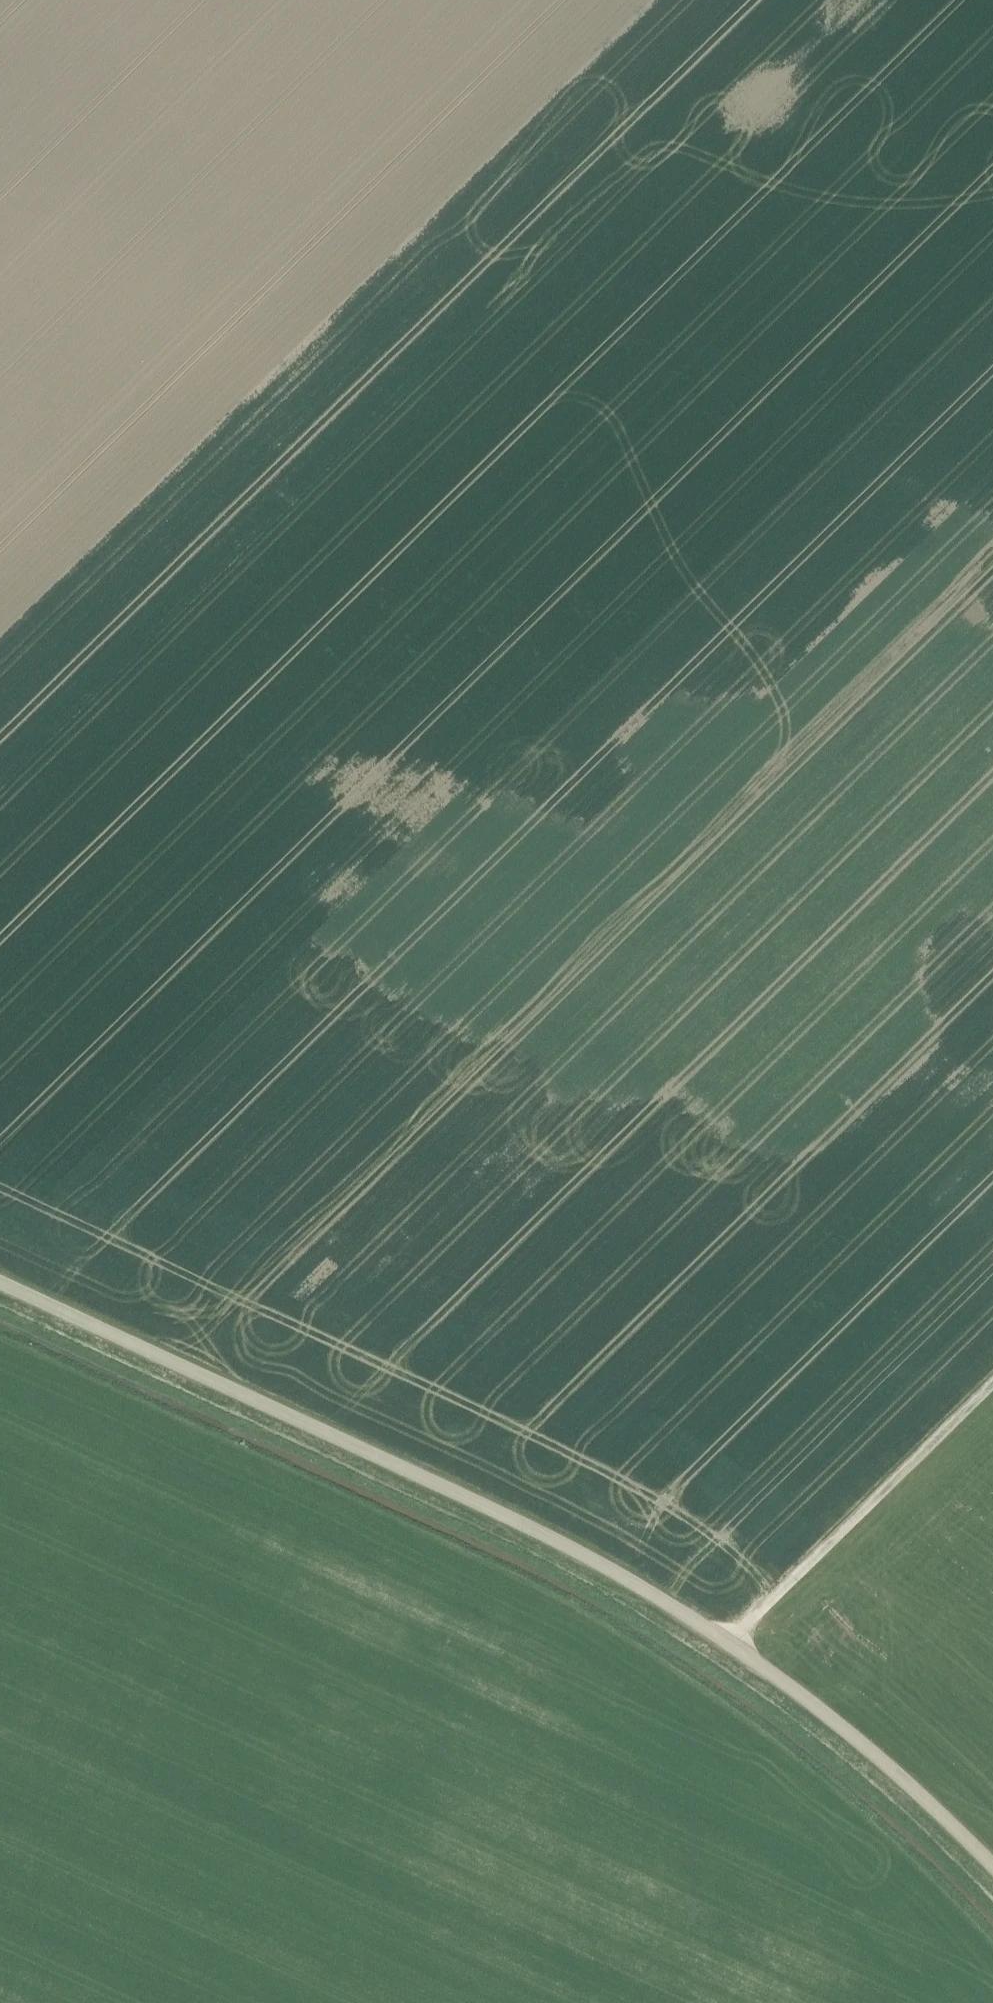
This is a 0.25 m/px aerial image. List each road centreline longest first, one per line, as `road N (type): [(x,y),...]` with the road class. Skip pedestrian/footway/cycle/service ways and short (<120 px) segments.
road 1 (unclassified): [(730,1645),(497,1512),(0,1284)]
road 2 (unclassified): [(730,1645),(992,1387)]
road 3 (unclassified): [(992,1865),(825,1714),(730,1645)]

